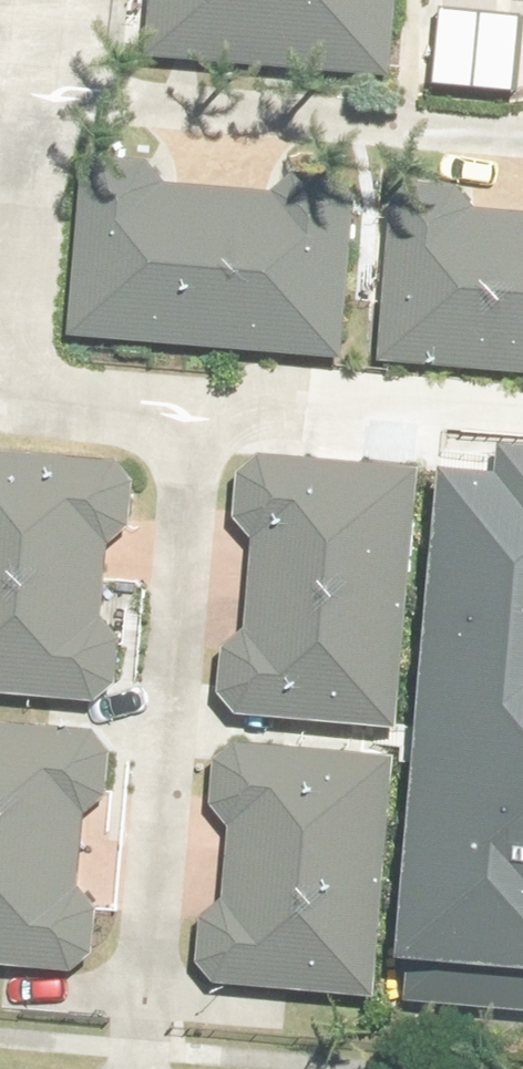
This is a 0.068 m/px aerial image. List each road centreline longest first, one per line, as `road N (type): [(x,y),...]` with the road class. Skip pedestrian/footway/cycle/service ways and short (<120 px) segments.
road 1 (residential): [(185,424),(137,999)]
road 2 (residential): [(522,134),(82,102),(58,113)]
road 3 (residential): [(58,113),(33,133),(13,367),(30,404),(62,415),(185,424)]
road 4 (residential): [(185,424),(331,434),(353,411),(396,393),(522,405)]

